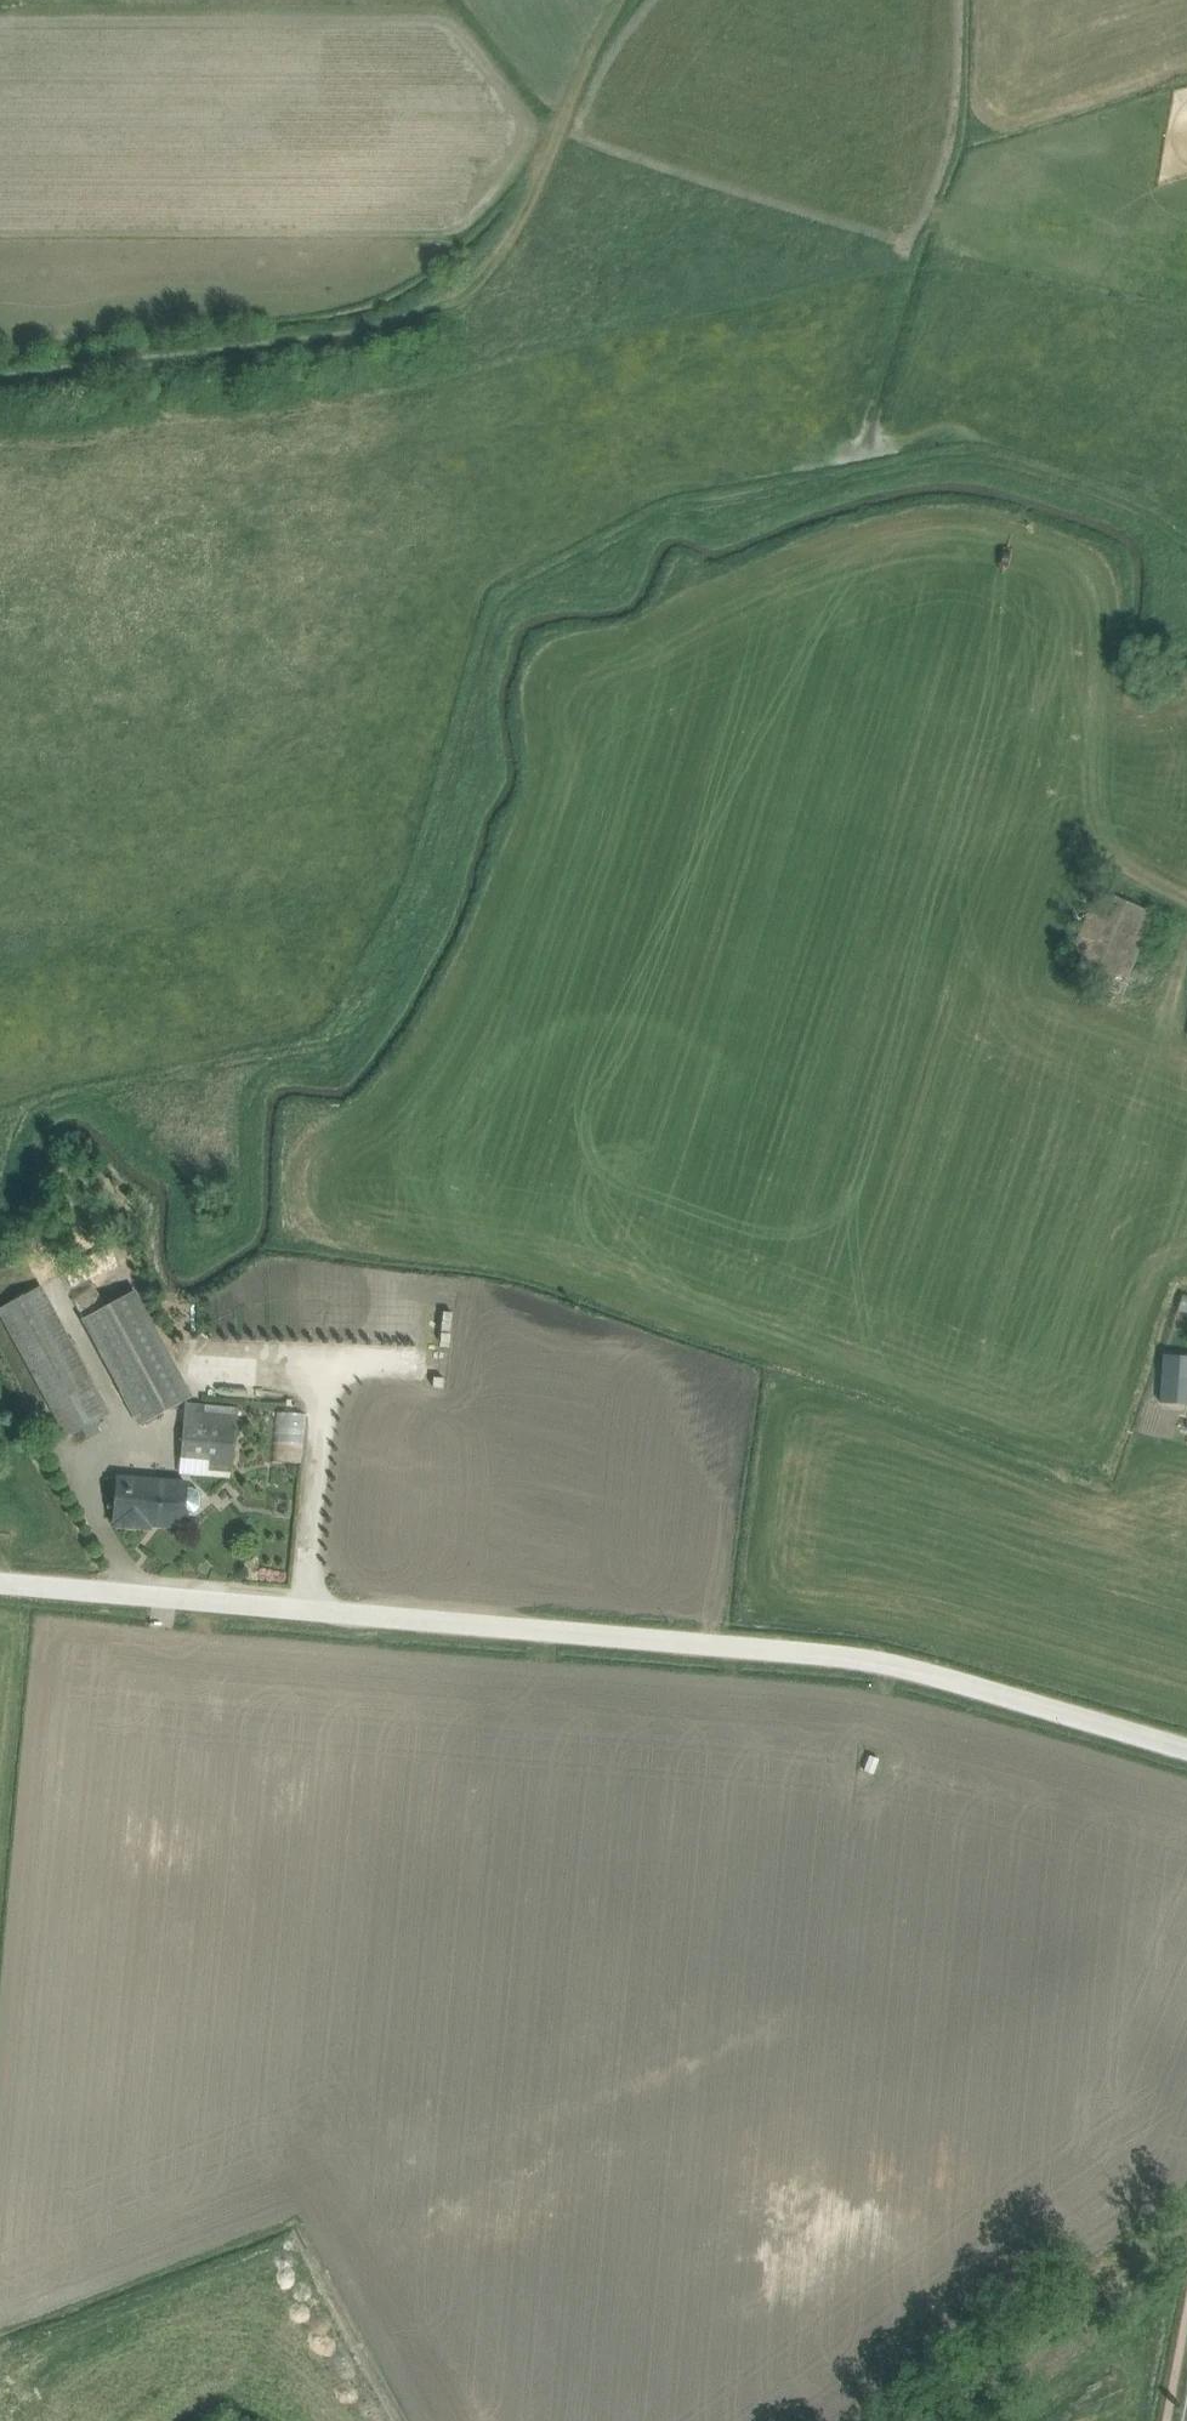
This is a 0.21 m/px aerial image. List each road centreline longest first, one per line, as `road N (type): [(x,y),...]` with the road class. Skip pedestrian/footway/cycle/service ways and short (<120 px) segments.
road 1 (unclassified): [(0,1583),(821,1653),(888,1664),(1186,1748)]

